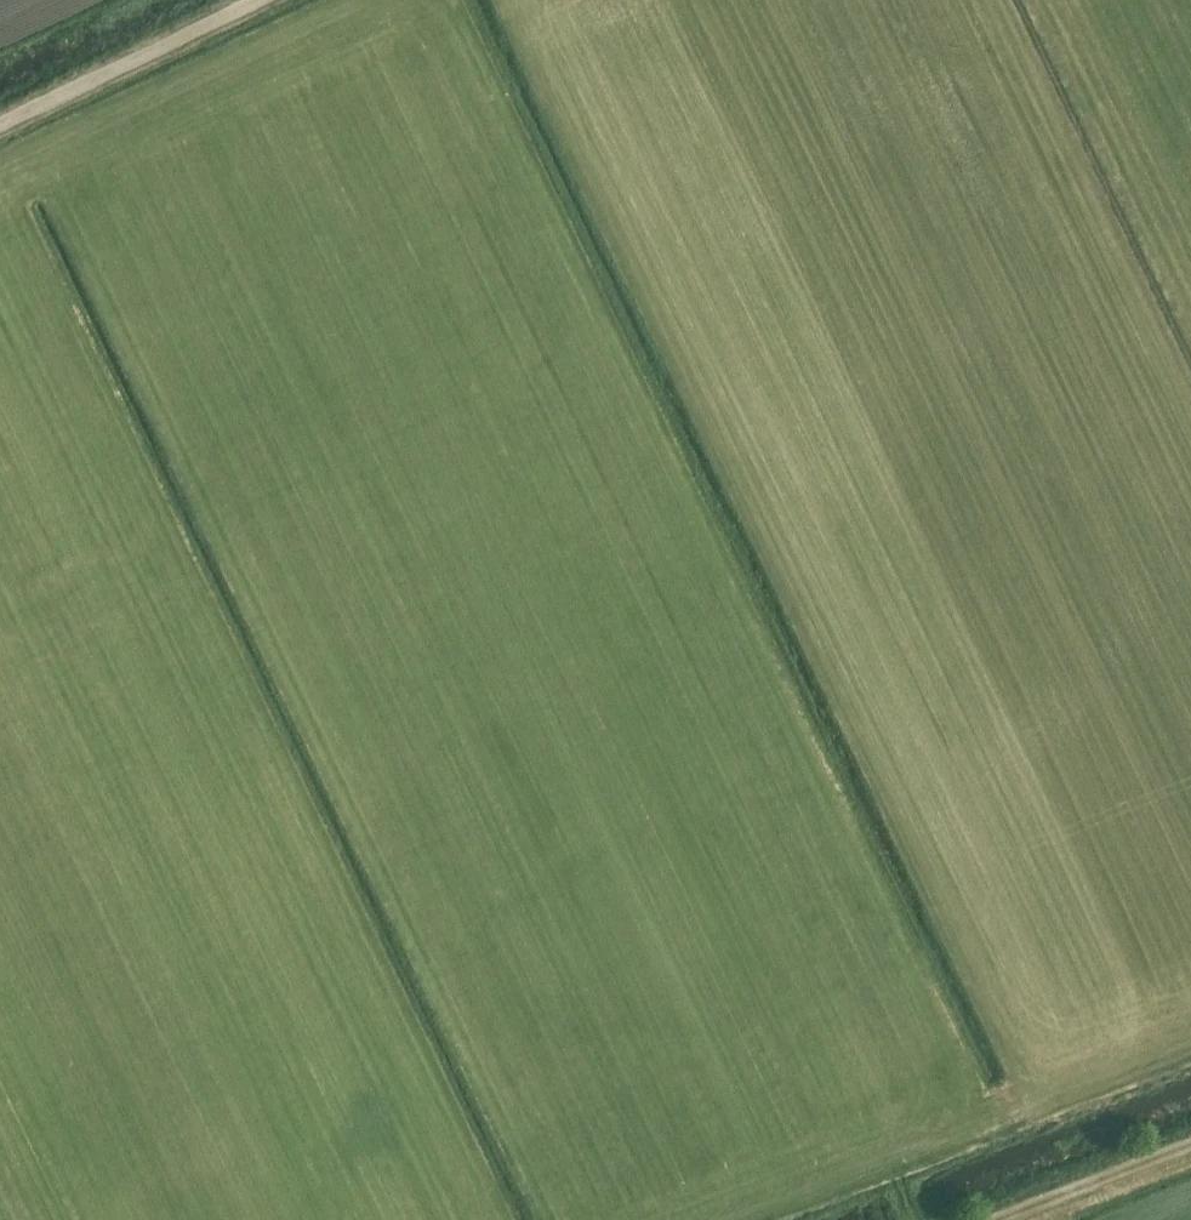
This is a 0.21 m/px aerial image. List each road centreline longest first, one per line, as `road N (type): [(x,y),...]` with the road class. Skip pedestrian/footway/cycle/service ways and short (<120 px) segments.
road 1 (track): [(1190,1149),(1009,1219)]

